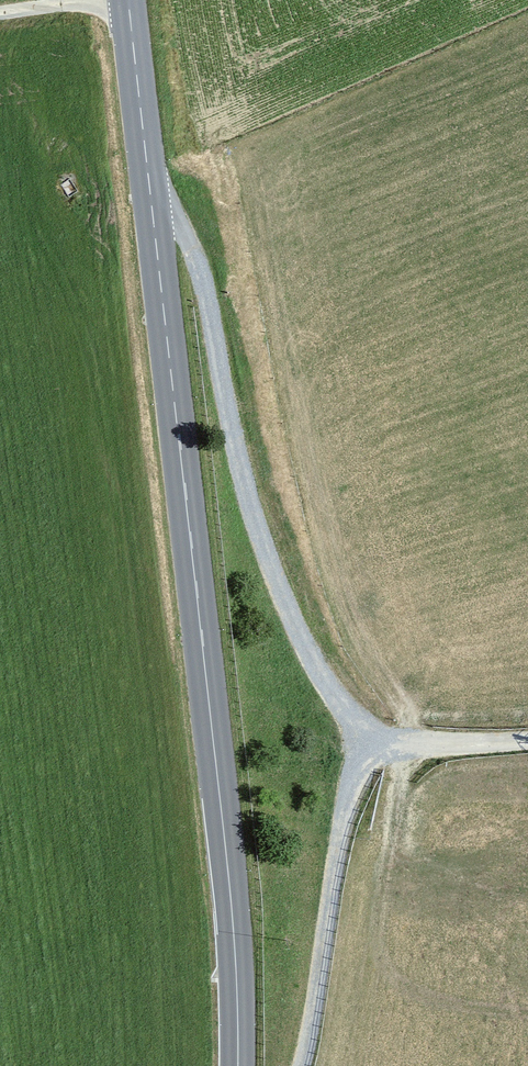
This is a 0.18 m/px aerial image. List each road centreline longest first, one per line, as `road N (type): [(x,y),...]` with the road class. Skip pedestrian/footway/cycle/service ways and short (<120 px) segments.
road 1 (secondary): [(238,1065),(231,904),(151,206)]
road 2 (unclassified): [(403,761),(323,670),(261,539),(201,273),(181,229),(151,206)]
road 3 (secondary): [(151,206),(129,0)]

